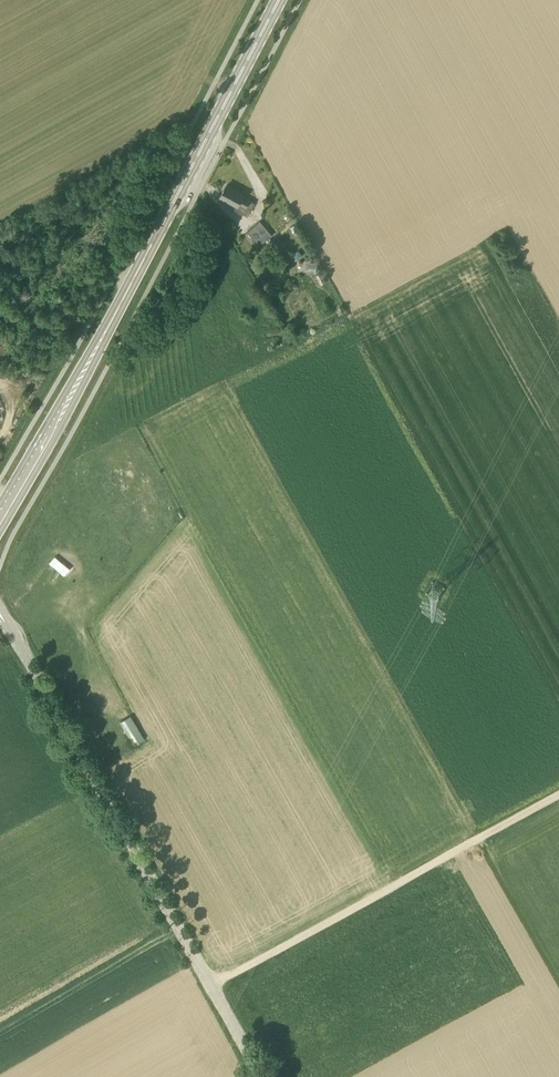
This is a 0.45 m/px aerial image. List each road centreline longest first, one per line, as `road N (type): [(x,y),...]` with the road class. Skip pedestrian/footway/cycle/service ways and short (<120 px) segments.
road 1 (primary): [(0,519),(278,0)]
road 2 (unclassified): [(263,1076),(5,623)]
road 3 (track): [(558,797),(210,985)]

